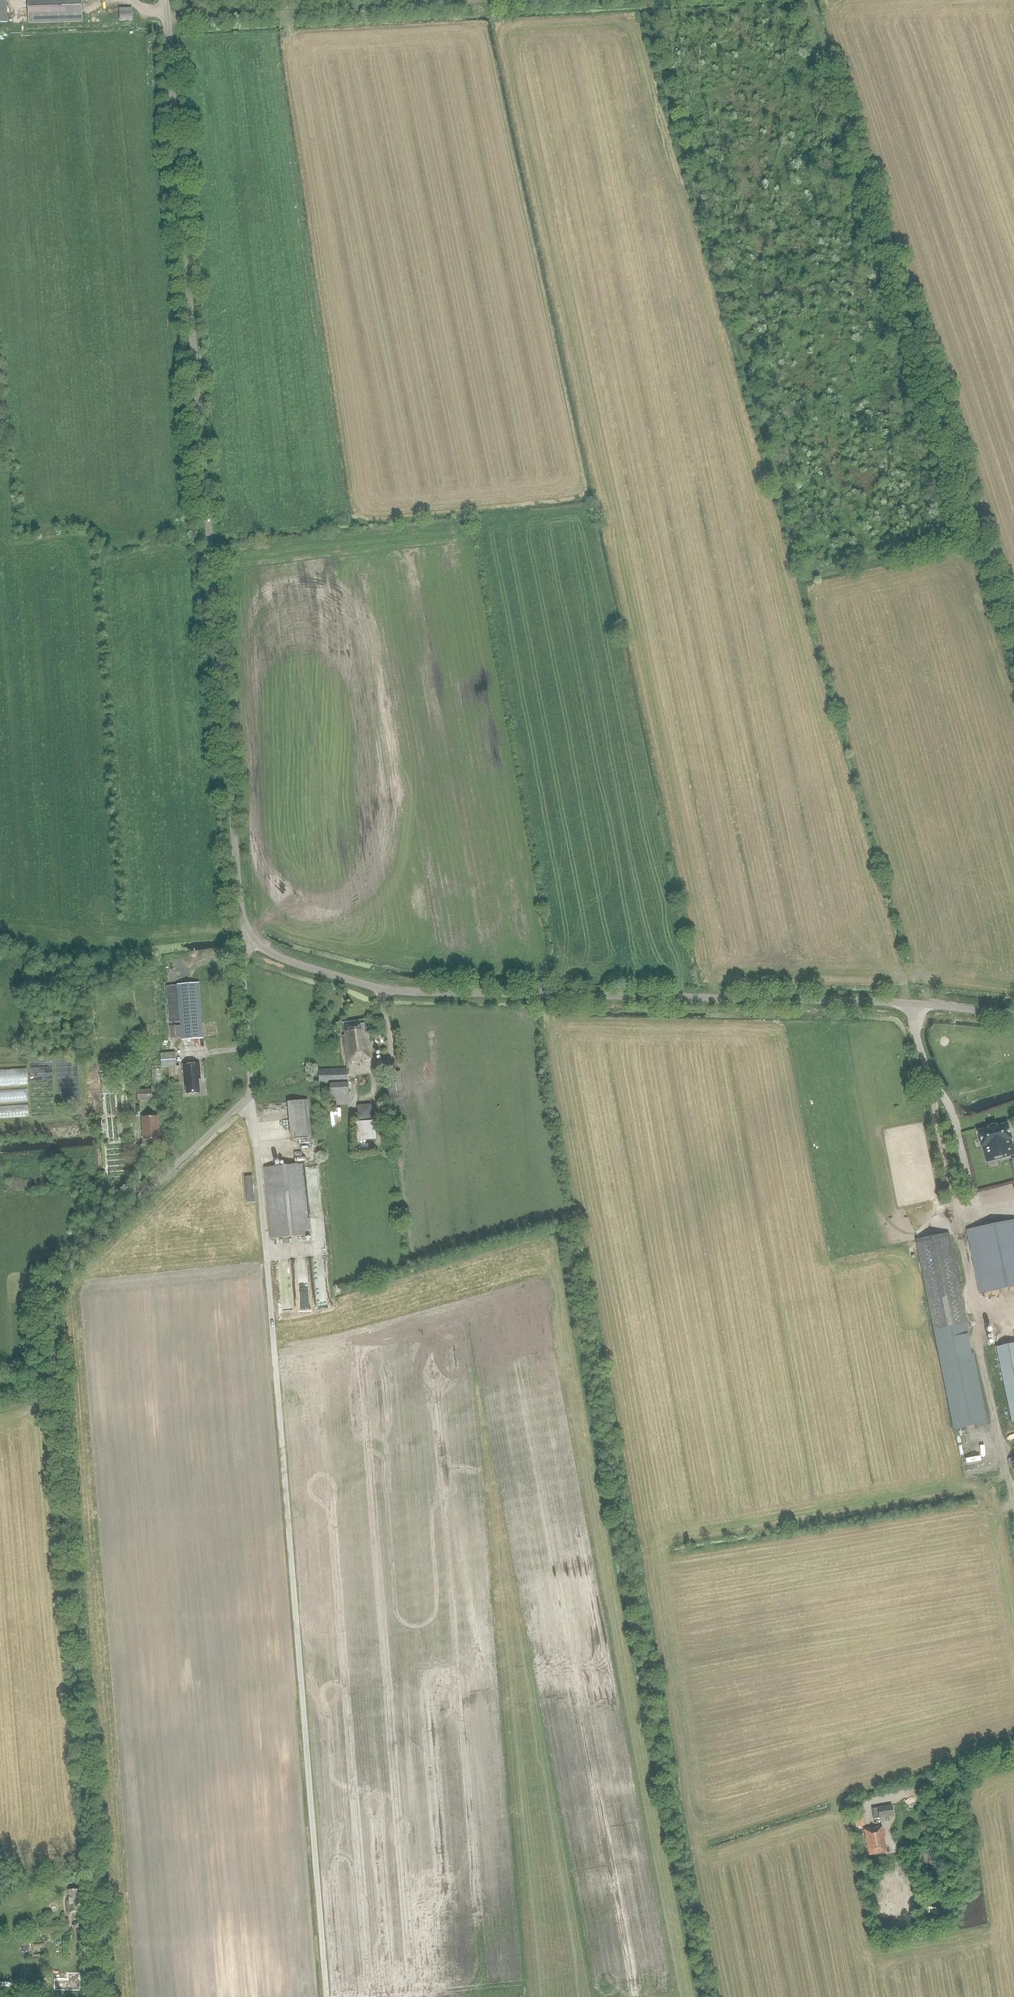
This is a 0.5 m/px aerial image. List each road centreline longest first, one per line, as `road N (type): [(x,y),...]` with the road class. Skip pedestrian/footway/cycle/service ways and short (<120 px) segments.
road 1 (unclassified): [(98,1876),(57,1303),(68,1278),(250,1101),(241,968),(254,939)]
road 2 (unclassified): [(254,939),(236,867),(165,0)]
road 3 (unclassified): [(1013,1014),(891,1002),(406,991),(306,967),(254,939)]
road 4 (track): [(1013,1758),(882,1797)]

